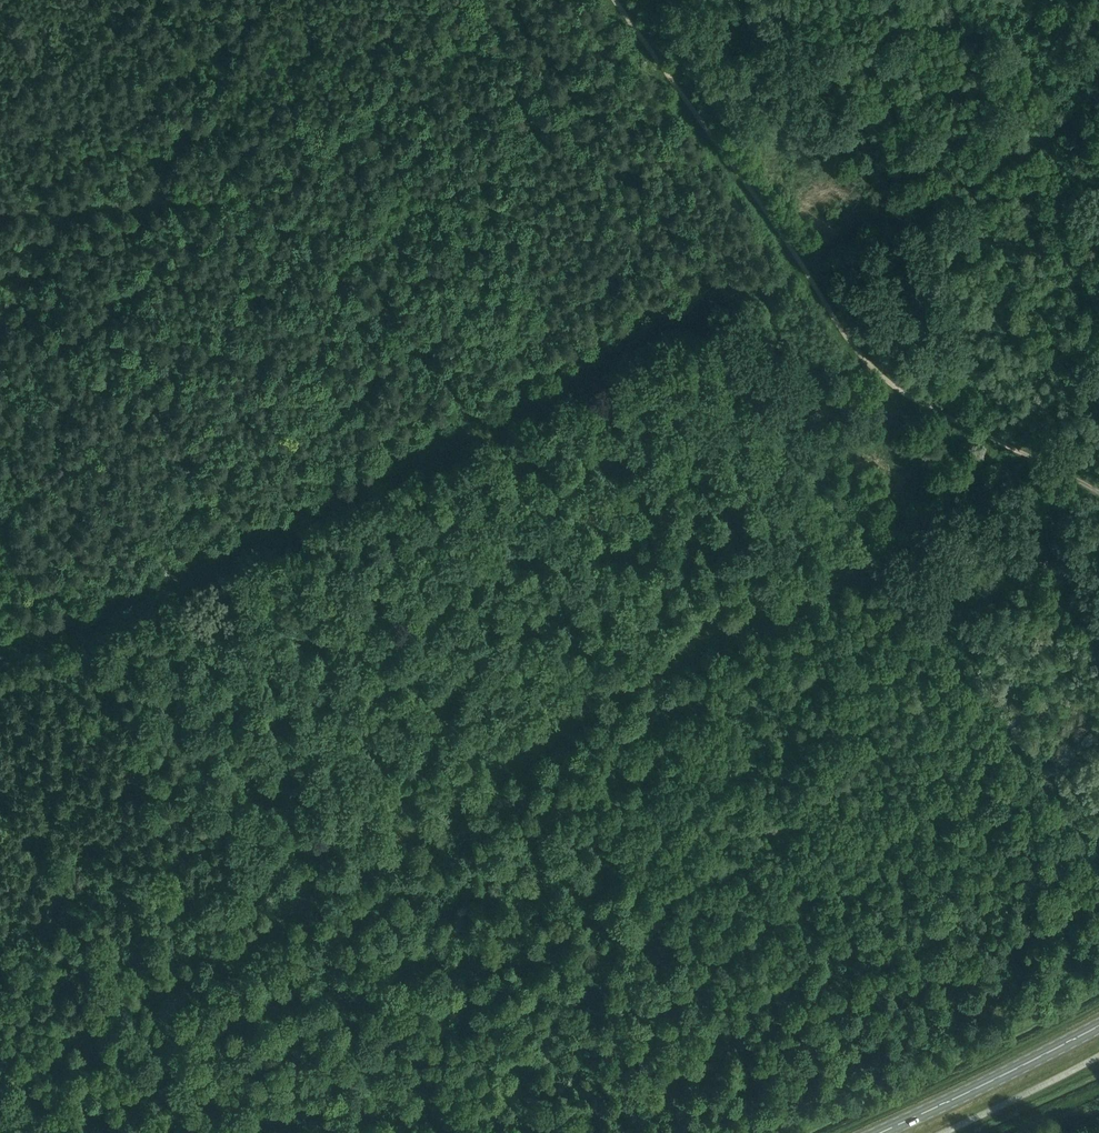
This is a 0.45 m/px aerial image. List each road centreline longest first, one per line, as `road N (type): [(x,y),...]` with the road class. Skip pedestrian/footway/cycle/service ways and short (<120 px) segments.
road 1 (track): [(1003,443),(954,509),(907,544),(667,658),(337,882),(0,1083)]
road 2 (track): [(802,266),(93,624),(0,657)]
road 3 (track): [(714,631),(273,219),(237,201),(197,199),(0,210)]
road 4 (track): [(808,275),(826,248),(1098,104)]
road 5 (primary): [(882,1132),(1098,1026)]
road 6 (track): [(0,327),(69,209)]

